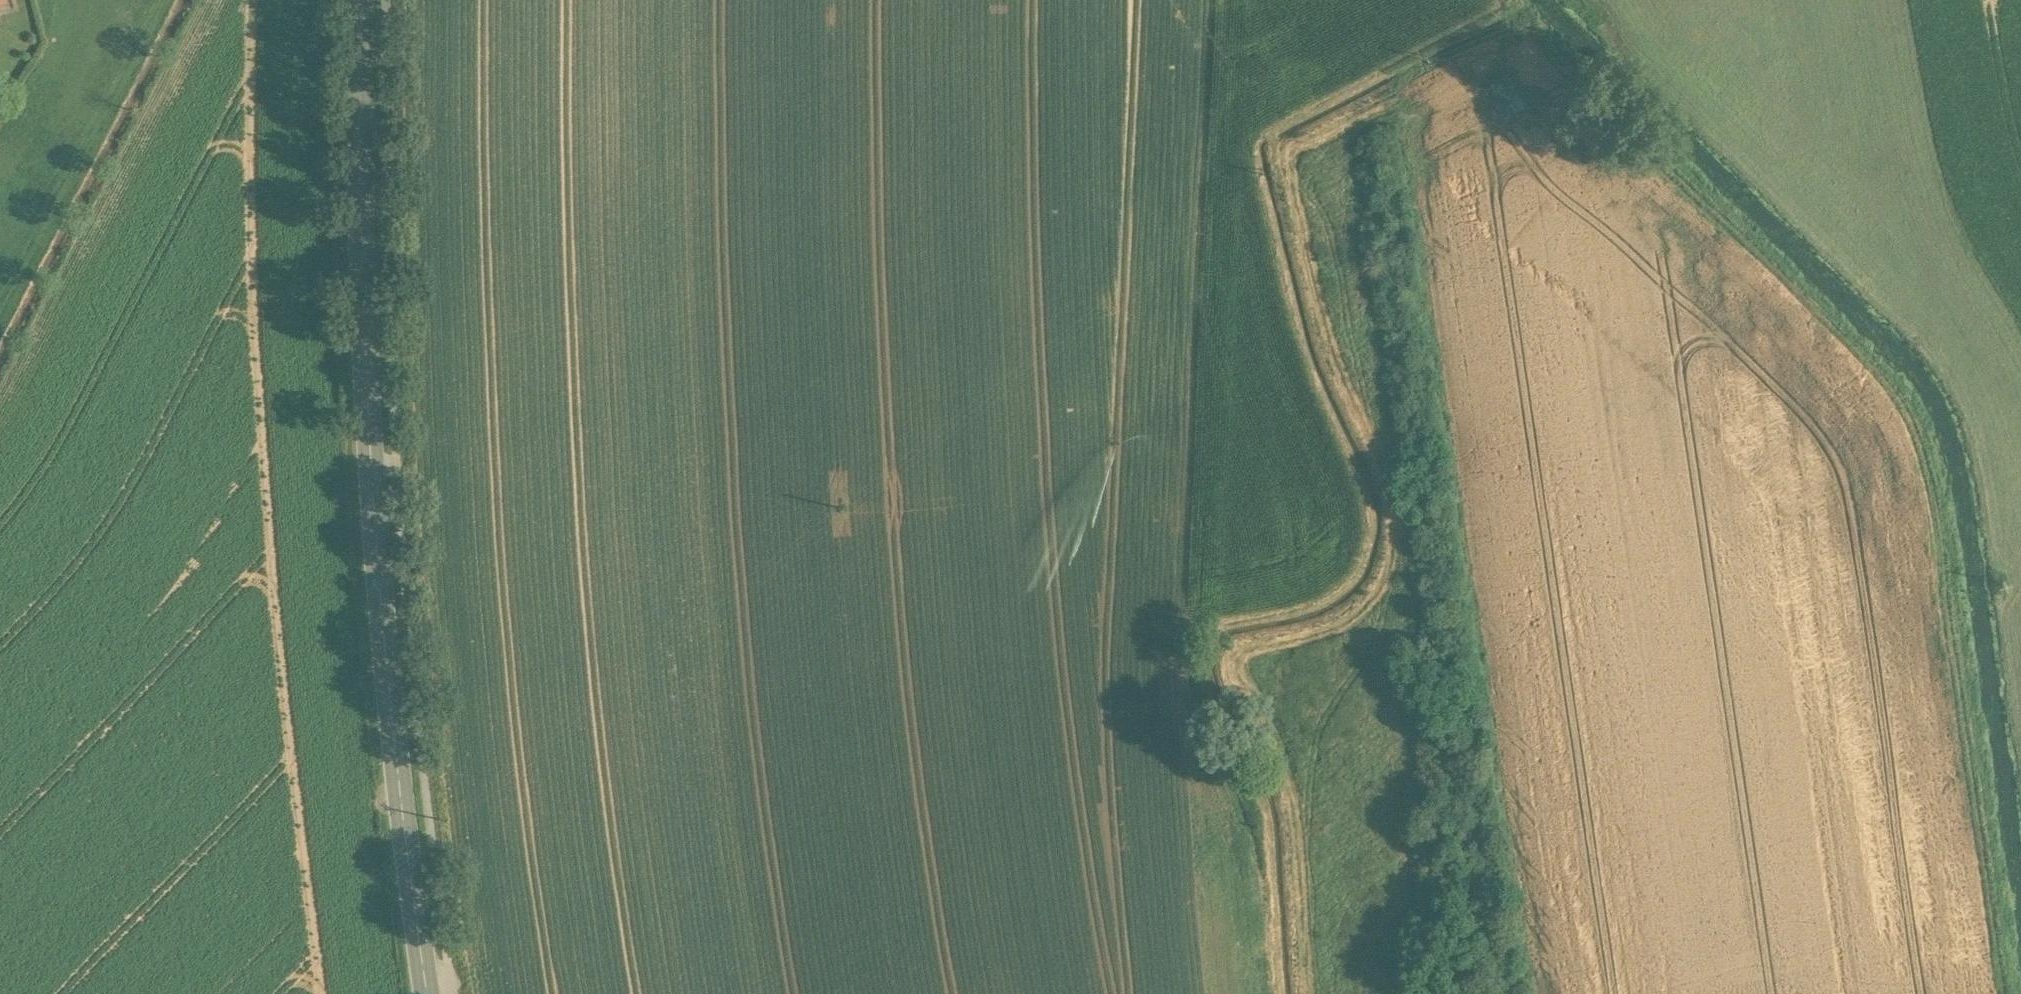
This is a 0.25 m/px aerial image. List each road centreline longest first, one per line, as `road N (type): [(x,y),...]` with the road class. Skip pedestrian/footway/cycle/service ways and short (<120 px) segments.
road 1 (tertiary): [(432,993),(385,628),(369,373),(366,0)]

